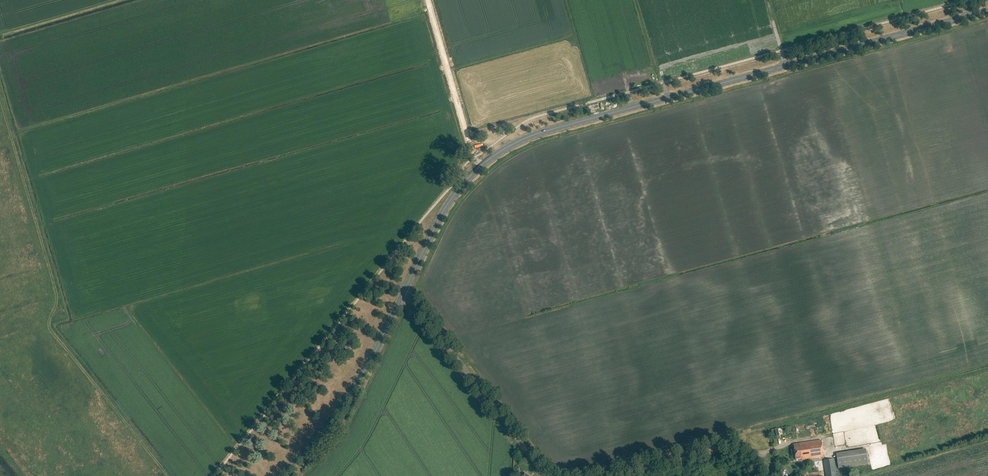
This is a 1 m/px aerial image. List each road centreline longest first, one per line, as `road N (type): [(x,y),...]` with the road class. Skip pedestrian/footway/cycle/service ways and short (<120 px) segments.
road 1 (tertiary): [(479,168),(532,135),(987,11)]
road 2 (unclassified): [(549,475),(405,289)]
road 3 (tertiary): [(278,475),(353,387),(405,289)]
road 4 (unclassified): [(764,475),(752,451),(732,441),(594,475)]
road 5 (unclassified): [(479,168),(428,0)]
road 6 (tertiary): [(405,289),(449,202),(479,168)]

